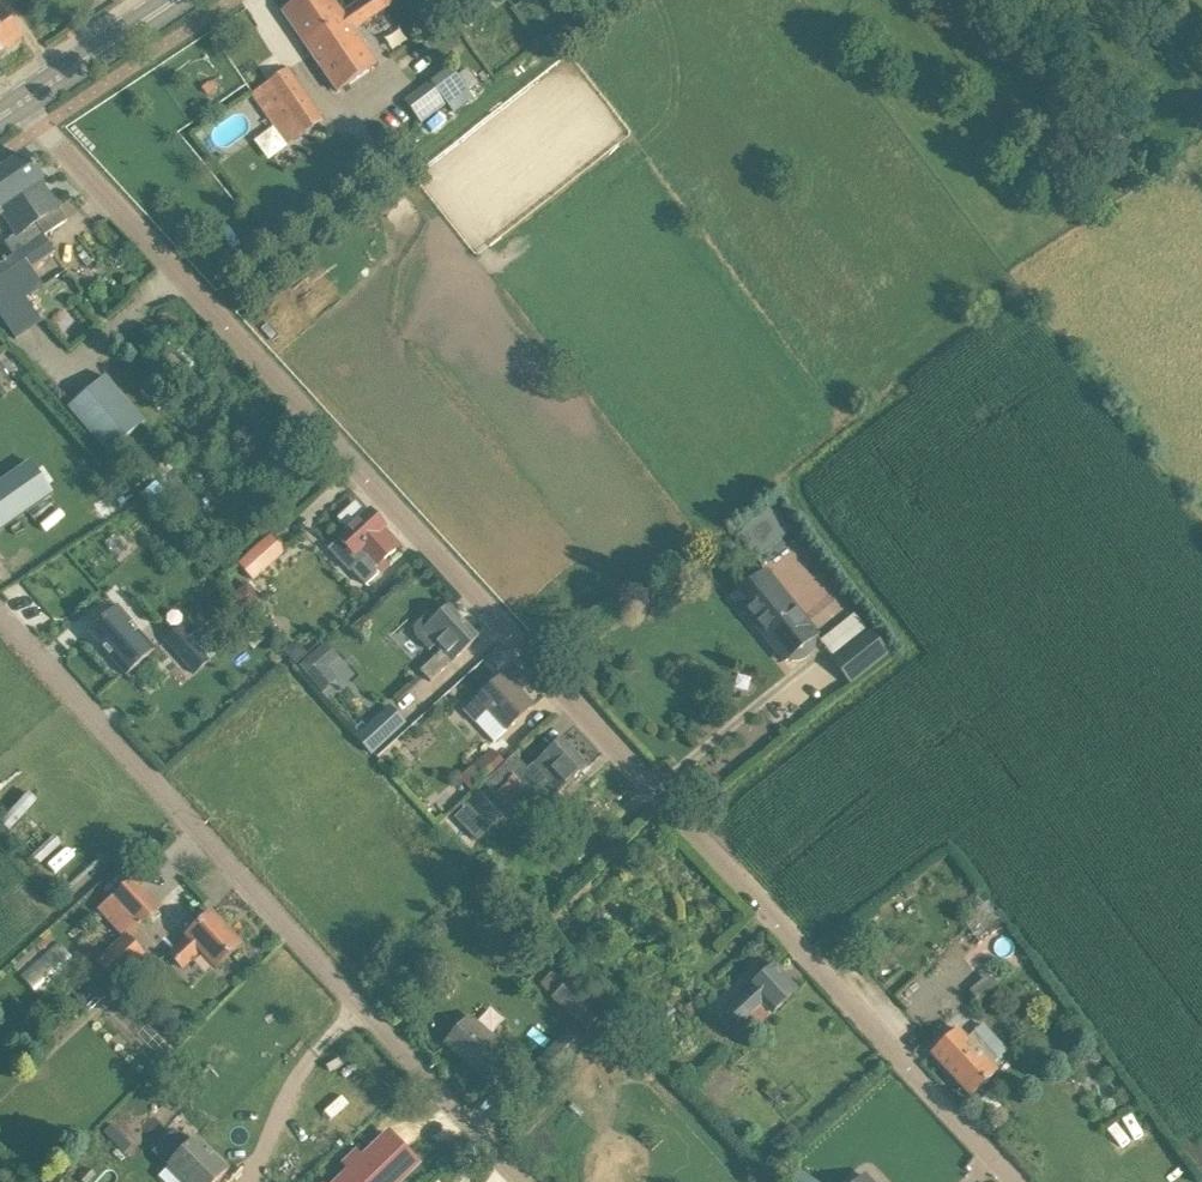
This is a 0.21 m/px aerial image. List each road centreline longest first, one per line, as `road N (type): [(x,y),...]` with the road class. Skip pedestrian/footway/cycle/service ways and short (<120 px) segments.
road 1 (unclassified): [(1018,1181),(24,101)]
road 2 (unclassified): [(526,1181),(0,614)]
road 3 (secondary): [(24,101),(175,0)]

